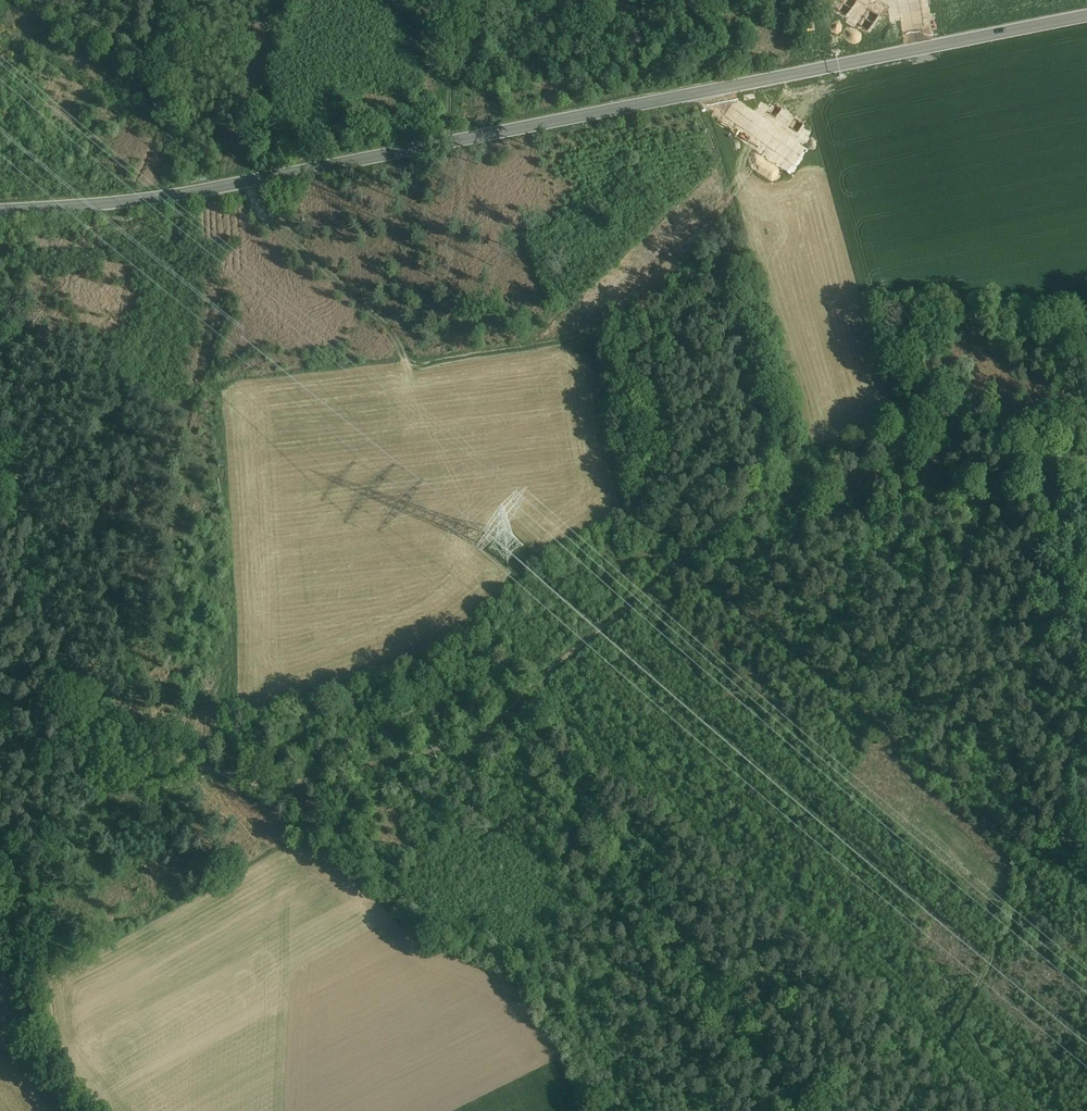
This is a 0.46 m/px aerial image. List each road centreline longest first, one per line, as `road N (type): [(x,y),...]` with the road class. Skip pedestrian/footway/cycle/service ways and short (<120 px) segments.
road 1 (secondary): [(0,209),(166,197),(1086,15)]
road 2 (track): [(478,735),(649,580),(758,517),(1086,495)]
road 3 (track): [(786,1110),(540,747),(478,735)]
road 4 (track): [(75,719),(201,768),(269,784),(478,735)]
road 5 (track): [(97,1110),(54,1047),(41,977),(61,756),(75,719)]
road 6 (track): [(0,390),(49,650),(75,719)]

